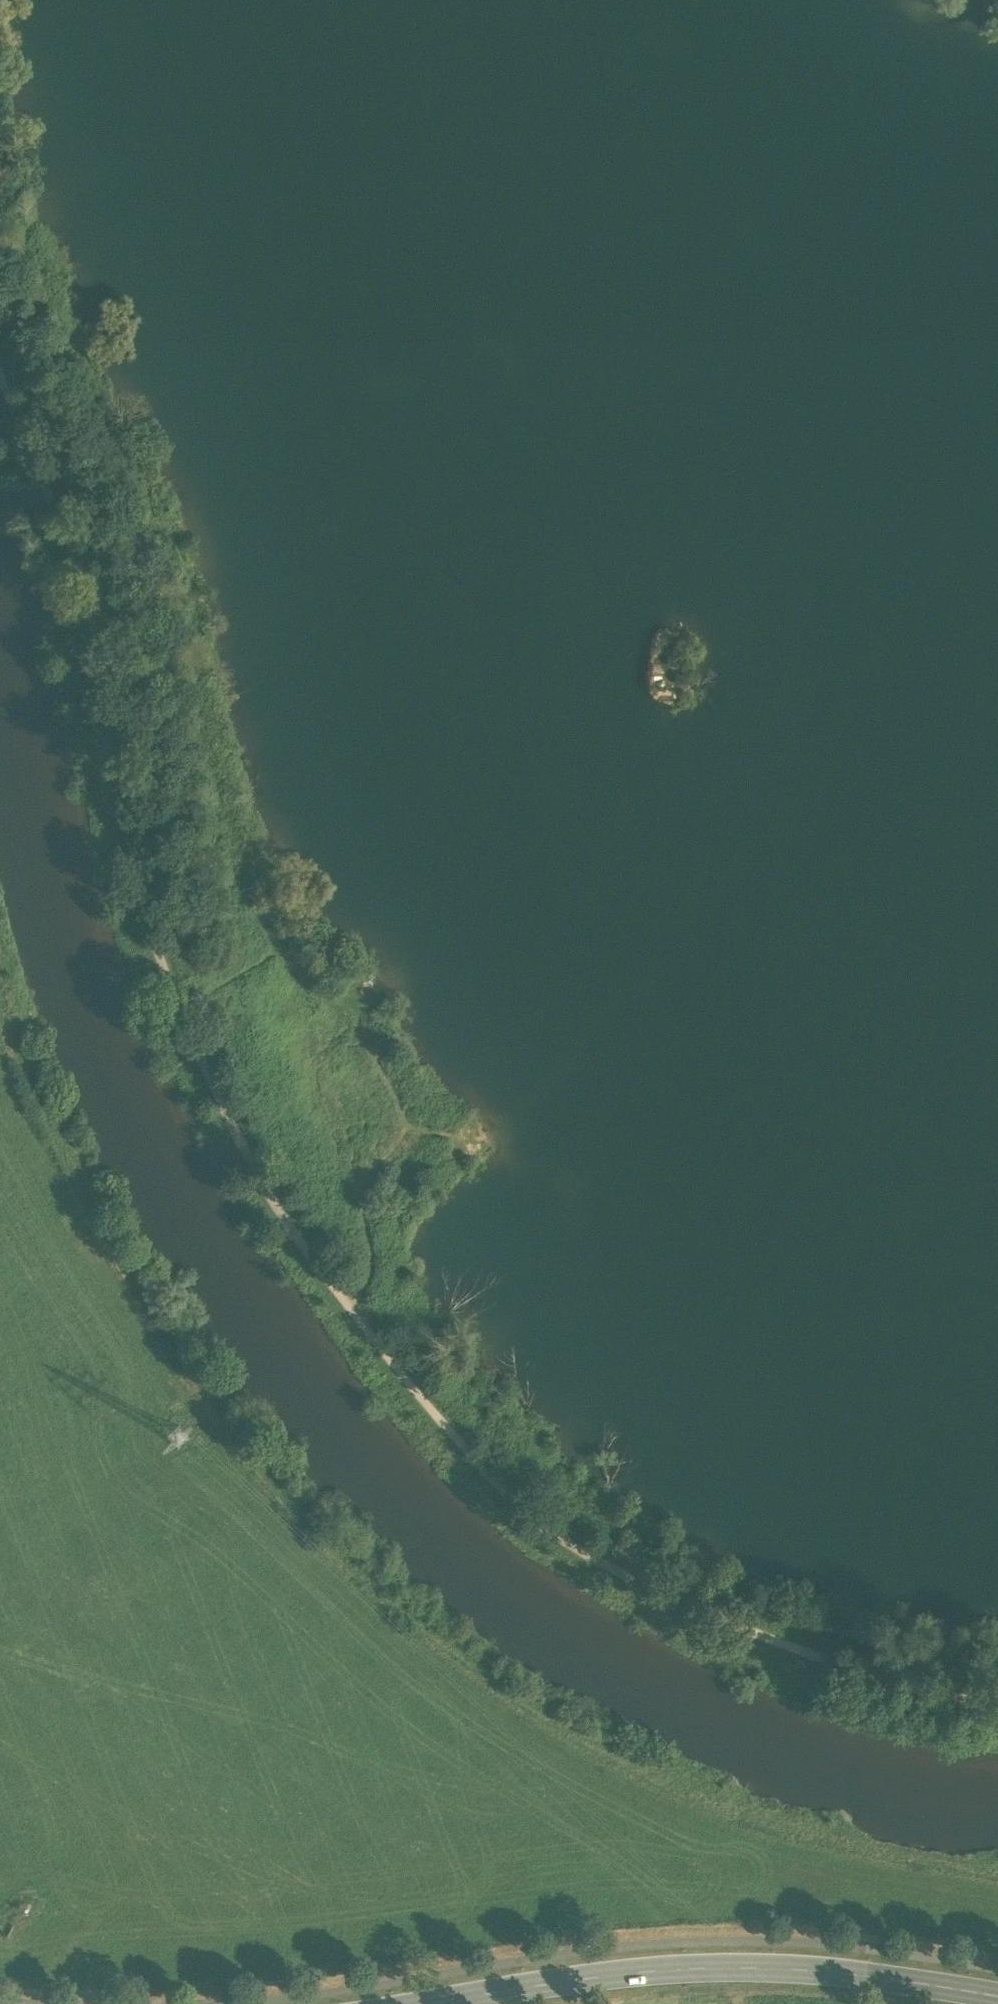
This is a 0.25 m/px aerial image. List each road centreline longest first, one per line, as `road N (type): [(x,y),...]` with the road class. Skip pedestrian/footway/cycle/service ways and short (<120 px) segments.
road 1 (track): [(0,360),(104,622),(138,878),(166,973),(200,1057),(291,1225),(494,1480),(549,1535),(721,1628),(846,1677),(997,1716)]
road 2 (track): [(0,1008),(103,1231),(180,1353),(234,1437),(371,1589),(501,1698),(666,1793),(841,1855),(997,1884)]
road 3 (secondary): [(997,1996),(753,1968),(613,1974),(427,2003)]

